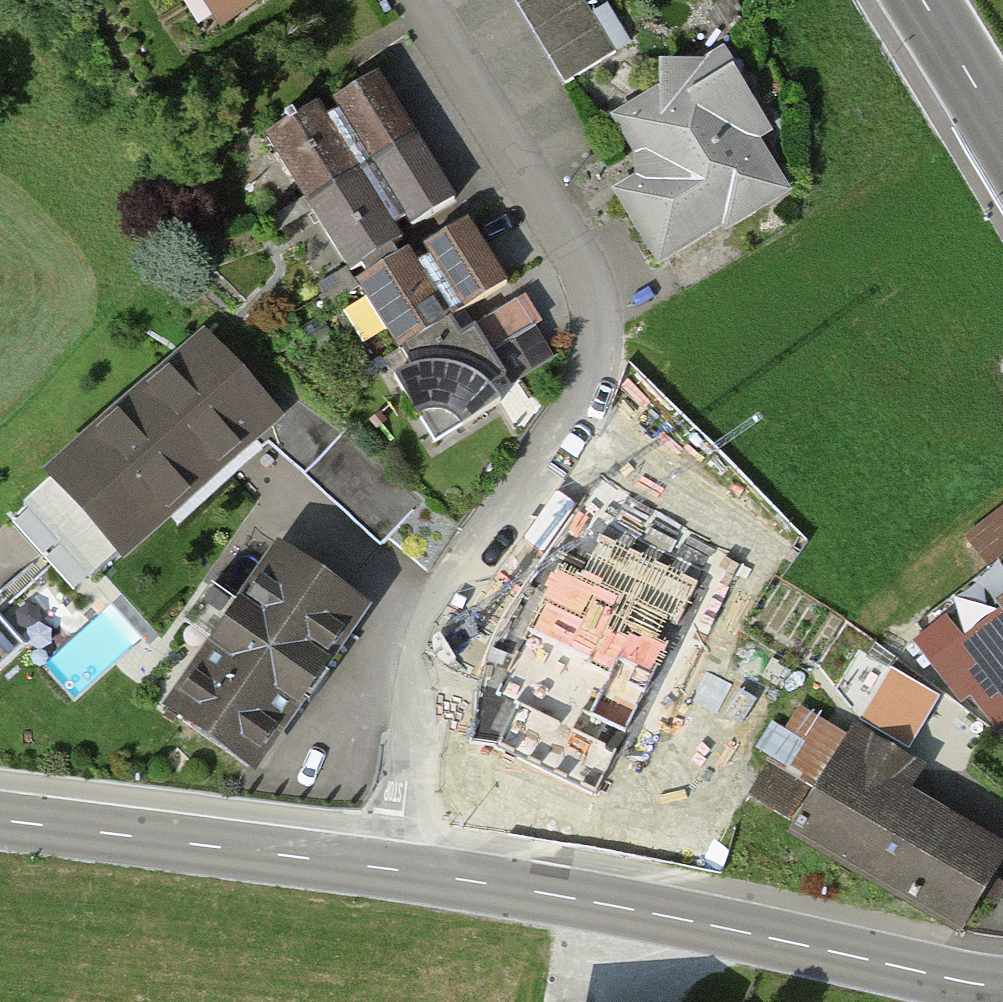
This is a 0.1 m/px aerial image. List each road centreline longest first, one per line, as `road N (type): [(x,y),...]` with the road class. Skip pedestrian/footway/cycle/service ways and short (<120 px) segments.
road 1 (residential): [(401,872),(416,710),(435,620),(573,417),(598,348),(590,278),(421,0)]
road 2 (tertiary): [(1002,986),(620,905),(401,872)]
road 3 (tertiary): [(401,872),(0,821)]
road 4 (secondary): [(1002,131),(923,0)]

